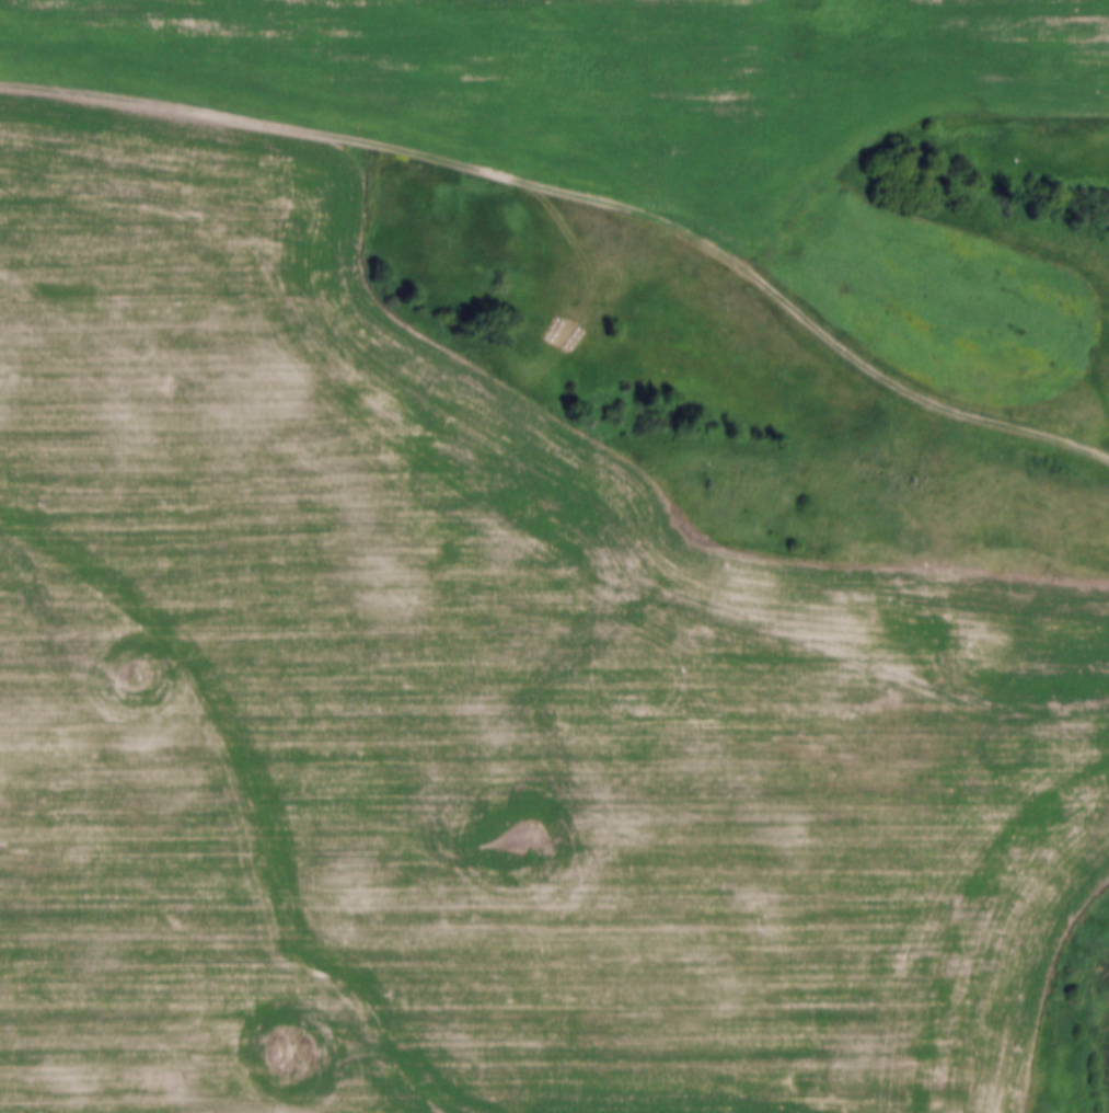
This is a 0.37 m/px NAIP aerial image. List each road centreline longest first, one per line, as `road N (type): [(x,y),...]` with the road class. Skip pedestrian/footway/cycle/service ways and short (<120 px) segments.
road 1 (track): [(0,77),(219,119),(358,129),(688,222),(926,395),(1108,450)]

